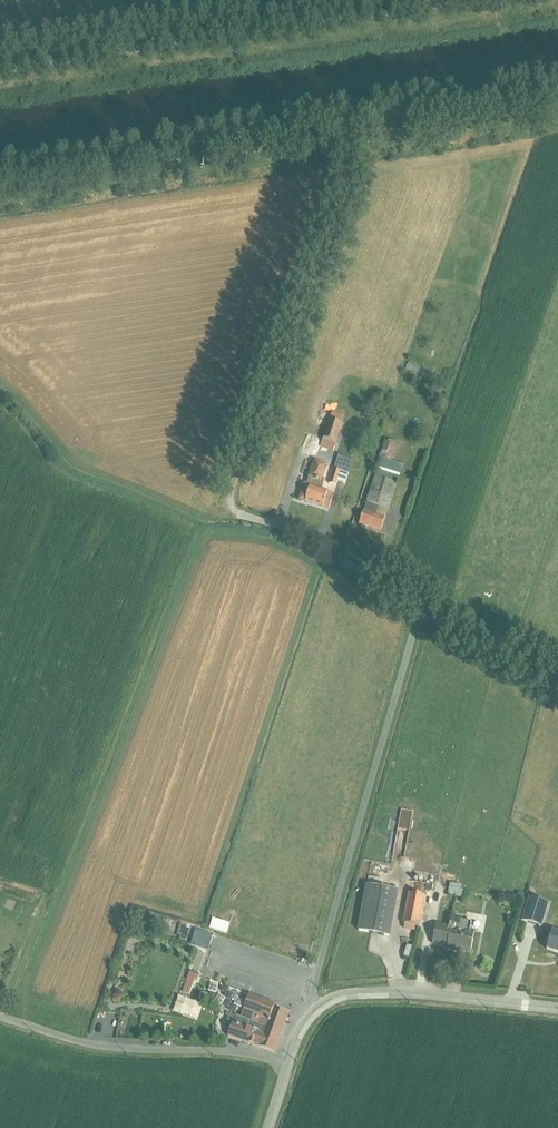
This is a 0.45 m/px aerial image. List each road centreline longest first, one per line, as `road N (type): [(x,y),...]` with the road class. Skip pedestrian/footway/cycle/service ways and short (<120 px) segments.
road 1 (unclassified): [(490,0),(0,71)]
road 2 (unclassified): [(315,1010),(315,976),(422,610)]
road 3 (track): [(353,134),(0,187)]
road 4 (unclassified): [(288,1062),(96,1047),(0,1018)]
road 5 (unclassified): [(315,1010),(354,995),(386,993),(557,1009)]
road 6 (track): [(557,103),(353,134)]
road 7 (unclassified): [(422,610),(284,528)]
road 8 (unclassified): [(557,693),(422,610)]

